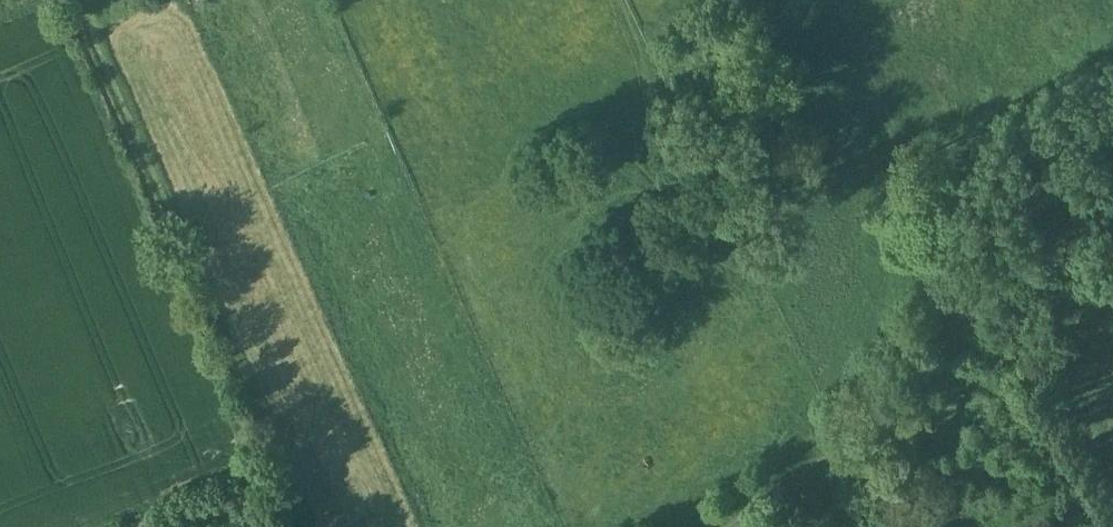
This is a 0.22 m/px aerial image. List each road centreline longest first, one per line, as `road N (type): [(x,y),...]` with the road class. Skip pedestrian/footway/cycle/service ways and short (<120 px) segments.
road 1 (track): [(304,526),(75,0)]

